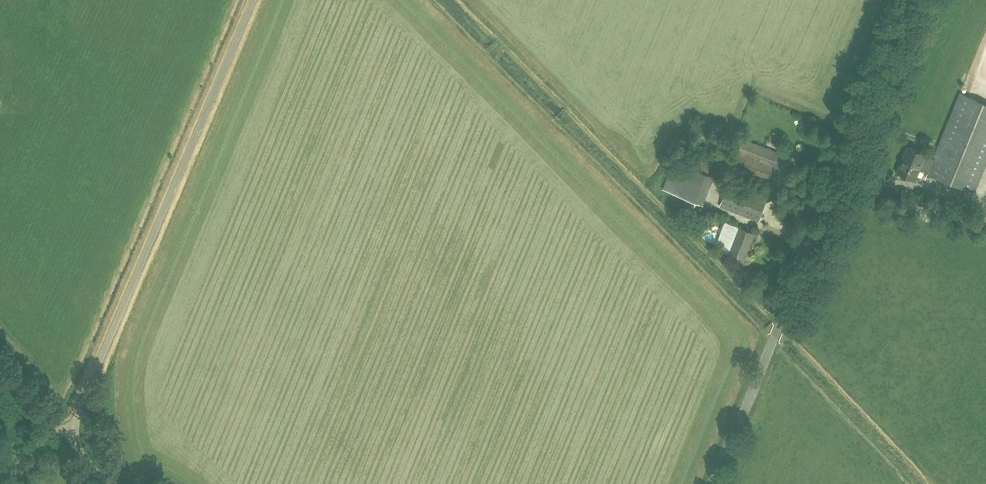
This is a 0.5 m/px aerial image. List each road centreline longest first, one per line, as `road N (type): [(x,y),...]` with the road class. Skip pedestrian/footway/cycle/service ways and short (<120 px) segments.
road 1 (unclassified): [(112,483),(80,453),(76,420),(253,0)]
road 2 (tertiary): [(711,483),(914,0)]

